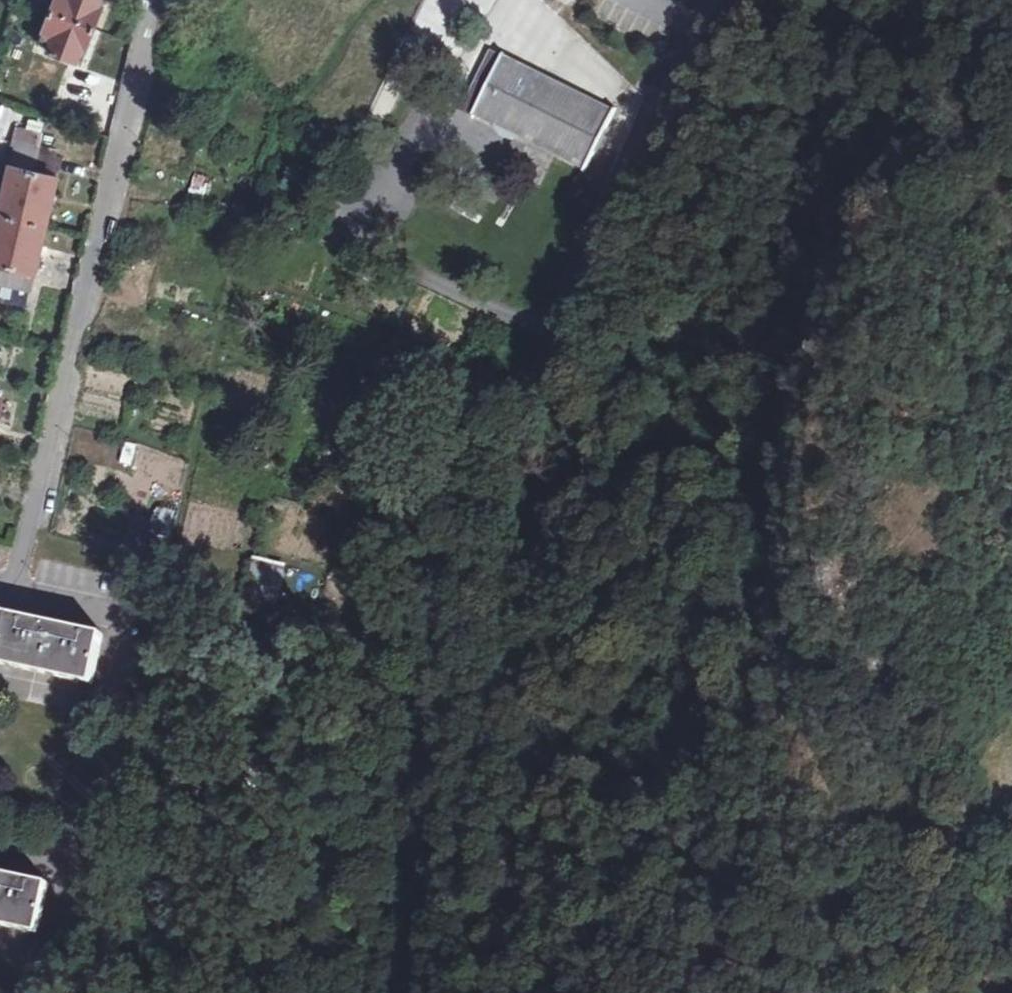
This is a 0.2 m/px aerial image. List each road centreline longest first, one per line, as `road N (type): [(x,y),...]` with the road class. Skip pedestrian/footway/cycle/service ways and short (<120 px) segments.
road 1 (residential): [(155,0),(17,589)]
road 2 (residential): [(723,0),(567,340)]

